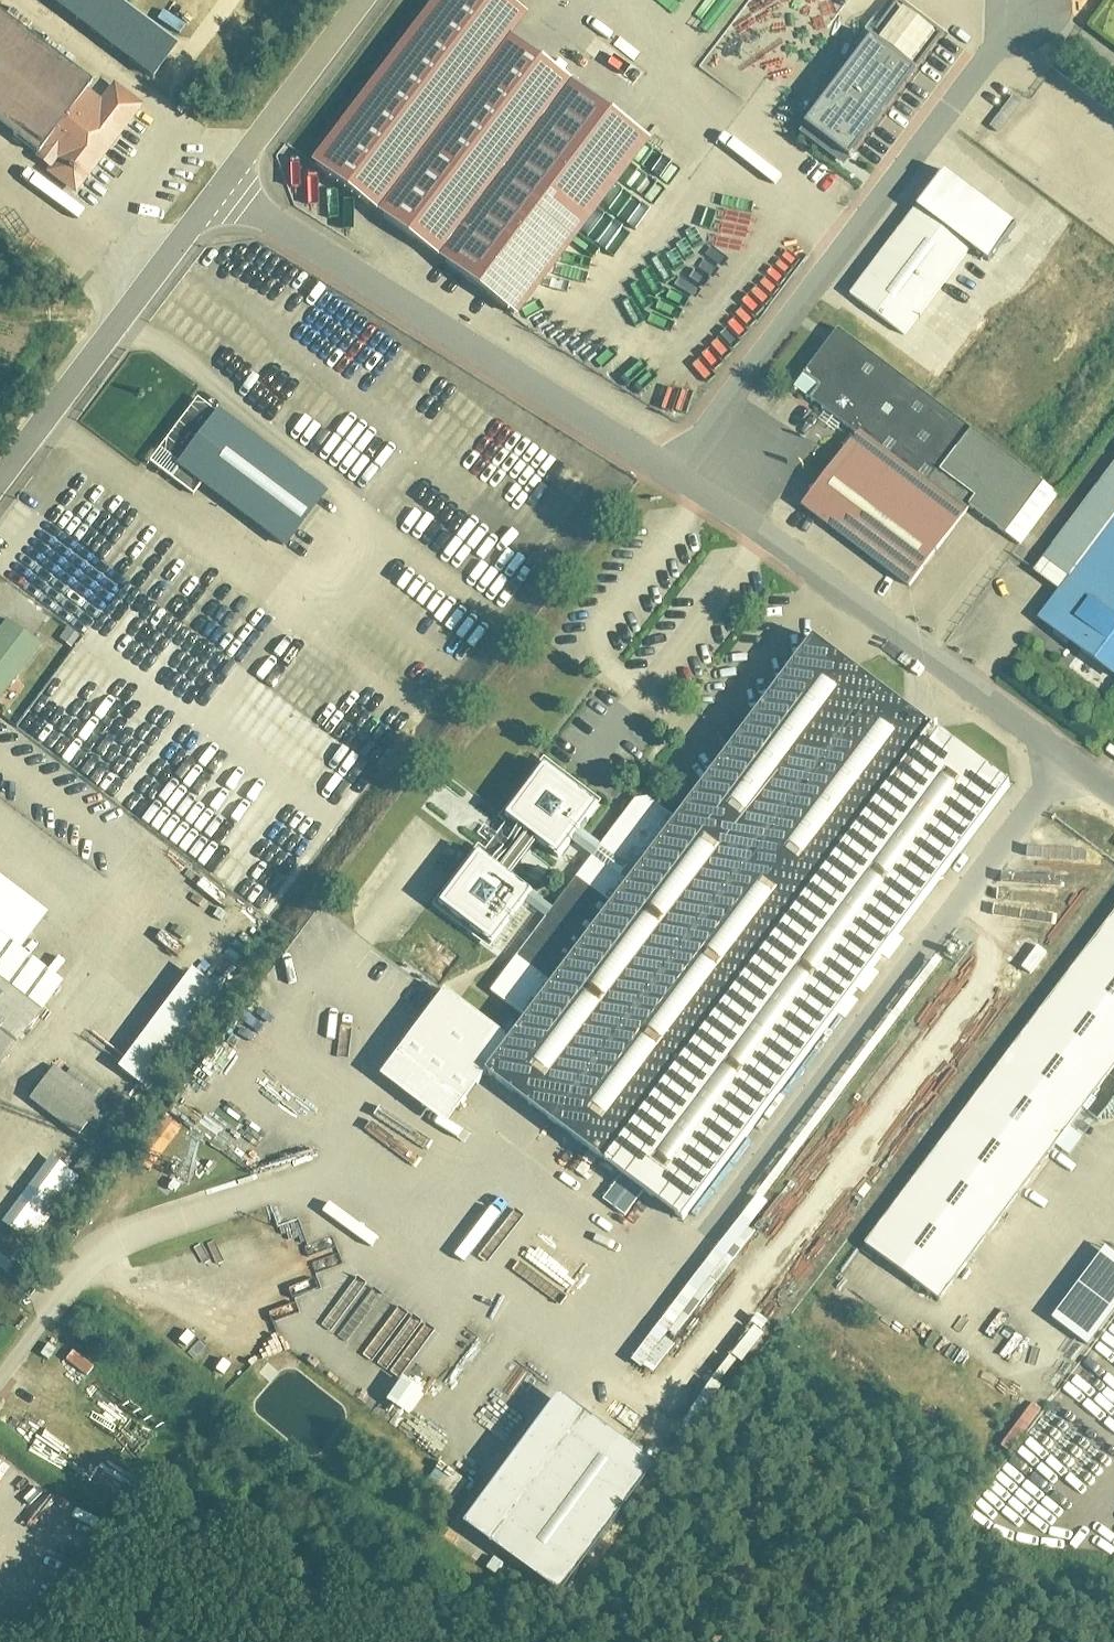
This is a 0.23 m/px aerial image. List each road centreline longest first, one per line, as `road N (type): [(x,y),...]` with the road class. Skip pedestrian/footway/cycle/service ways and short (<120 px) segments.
road 1 (unclassified): [(1026,0),(663,463)]
road 2 (unclassified): [(663,463),(1113,803)]
road 3 (unclassified): [(223,184),(663,463)]
road 4 (tertiary): [(0,480),(223,184)]
road 5 (tertiary): [(223,184),(363,0)]

